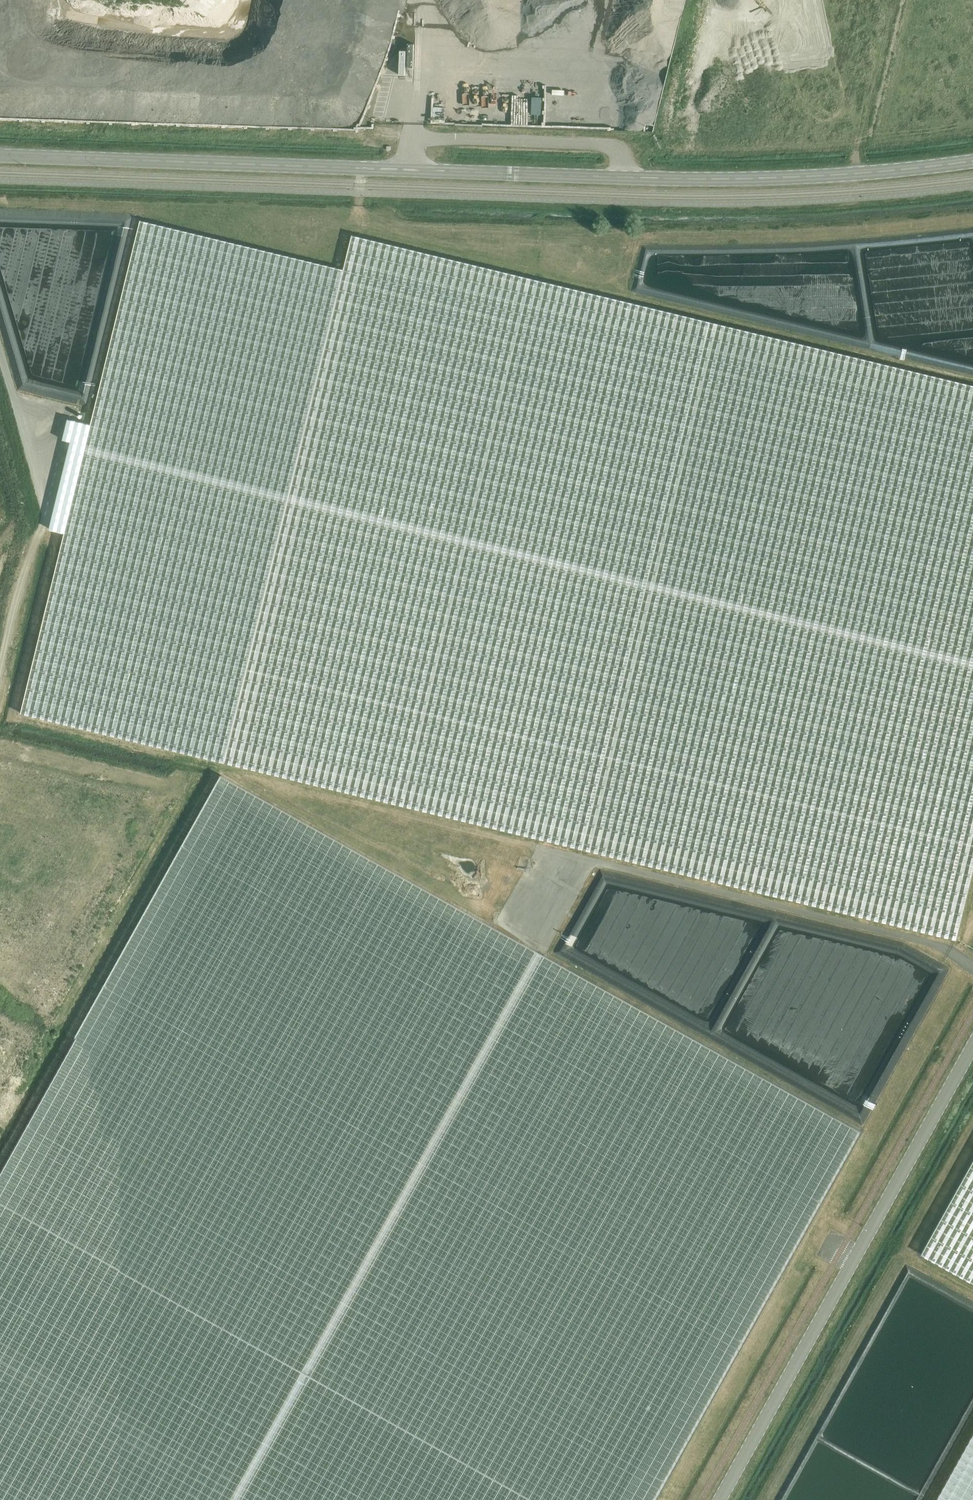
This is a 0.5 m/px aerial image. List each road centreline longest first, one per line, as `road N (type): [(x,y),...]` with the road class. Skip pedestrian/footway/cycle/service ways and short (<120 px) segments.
road 1 (unclassified): [(0,155),(747,179),(972,161)]
road 2 (unclassified): [(722,1499),(972,1044)]

